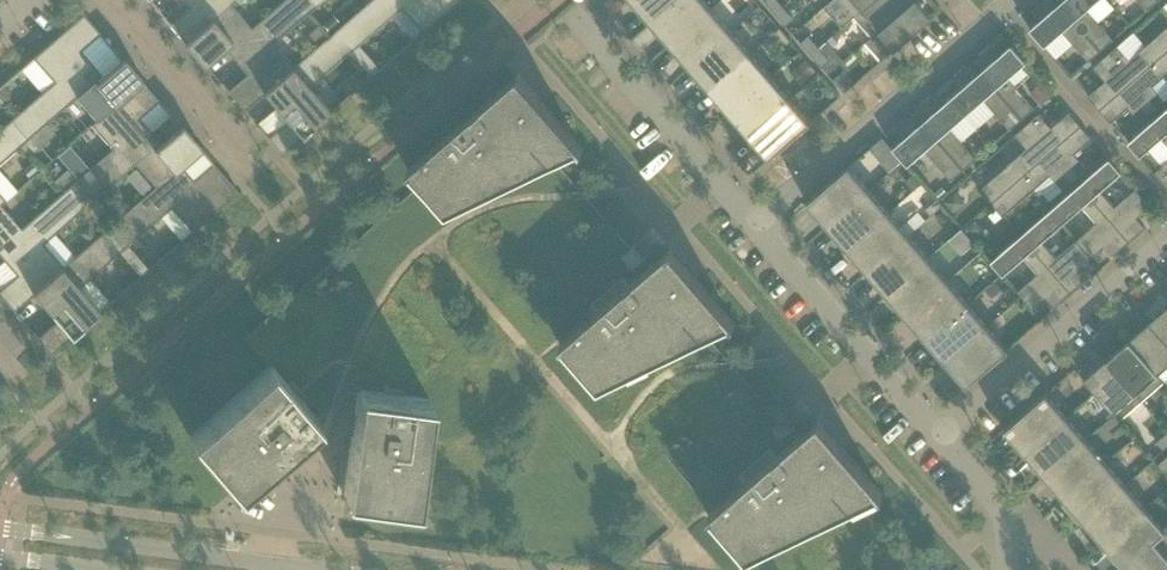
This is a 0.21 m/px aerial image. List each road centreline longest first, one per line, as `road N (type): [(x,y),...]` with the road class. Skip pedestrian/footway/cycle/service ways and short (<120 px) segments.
road 1 (tertiary): [(298,569),(0,531)]
road 2 (residential): [(942,429),(1166,236)]
road 3 (residential): [(749,222),(971,29)]
road 4 (residential): [(749,222),(558,7)]
road 5 (residential): [(942,429),(749,222)]
road 6 (residential): [(257,169),(106,0)]

